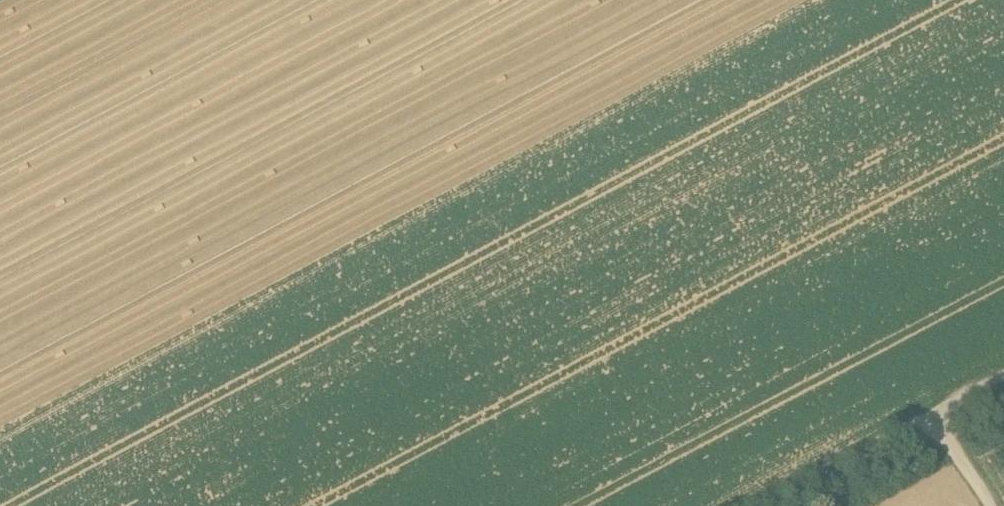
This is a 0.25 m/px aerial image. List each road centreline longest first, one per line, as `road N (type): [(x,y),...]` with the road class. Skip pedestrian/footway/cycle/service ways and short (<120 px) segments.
road 1 (track): [(758,505),(1003,376)]

